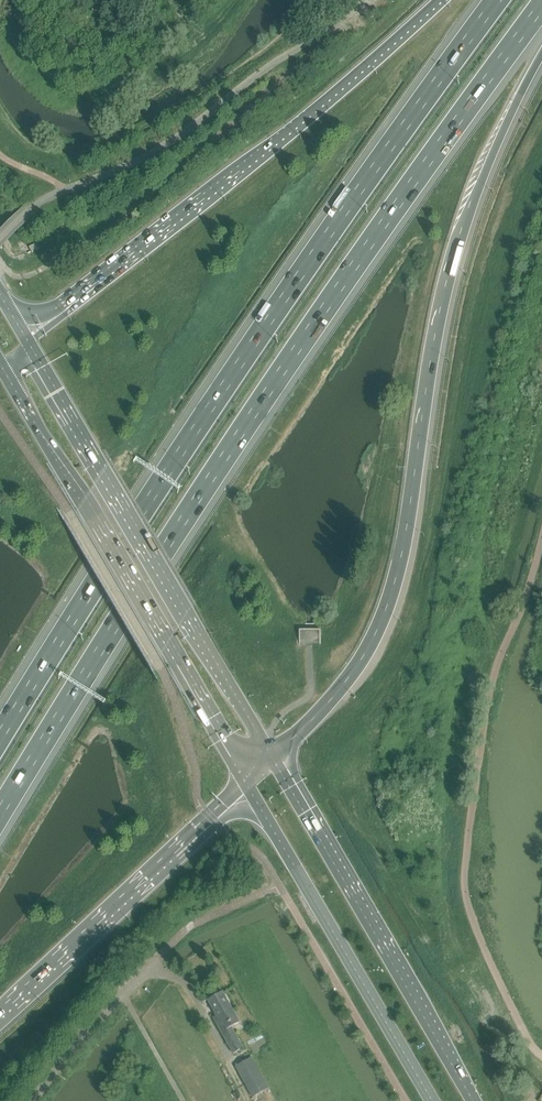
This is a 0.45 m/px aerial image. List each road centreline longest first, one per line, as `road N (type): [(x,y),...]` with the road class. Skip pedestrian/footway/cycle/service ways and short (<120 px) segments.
road 1 (motorway): [(0,812),(282,371),(541,6)]
road 2 (motorway): [(497,0),(268,323),(0,738)]
road 3 (motorway): [(275,761),(353,680),(394,601),(451,282),(479,186),(541,52)]
road 4 (motorway): [(443,0),(303,126),(29,342)]
road 5 (primary): [(0,364),(247,785)]
road 6 (primary): [(275,761),(29,342)]
road 7 (primary): [(475,1100),(275,761)]
road 8 (primary): [(247,785),(431,1100)]
road 9 (motorway): [(0,1015),(247,785)]
road 10 (unclassified): [(31,1100),(121,987),(191,926)]

